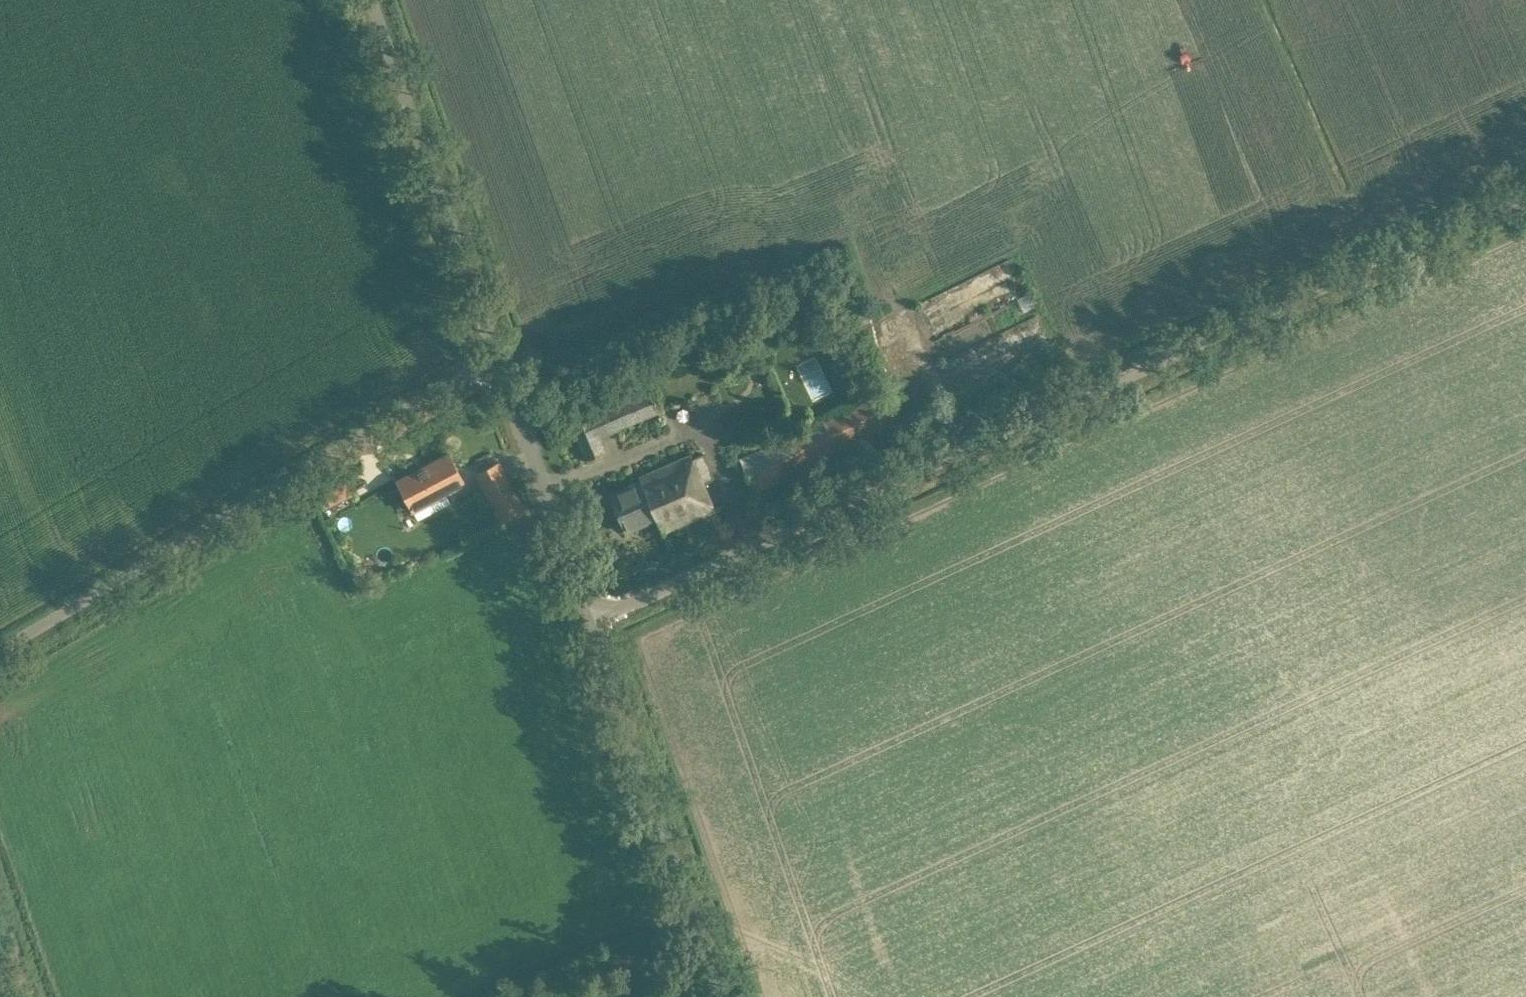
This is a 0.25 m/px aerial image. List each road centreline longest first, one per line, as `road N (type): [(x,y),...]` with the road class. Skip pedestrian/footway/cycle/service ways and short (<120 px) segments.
road 1 (unclassified): [(586,609),(1525,187)]
road 2 (unclassified): [(0,650),(497,356)]
road 3 (unclassified): [(722,996),(586,609)]
road 4 (unclassified): [(497,356),(372,0)]
road 5 (unclassified): [(586,609),(497,356)]

